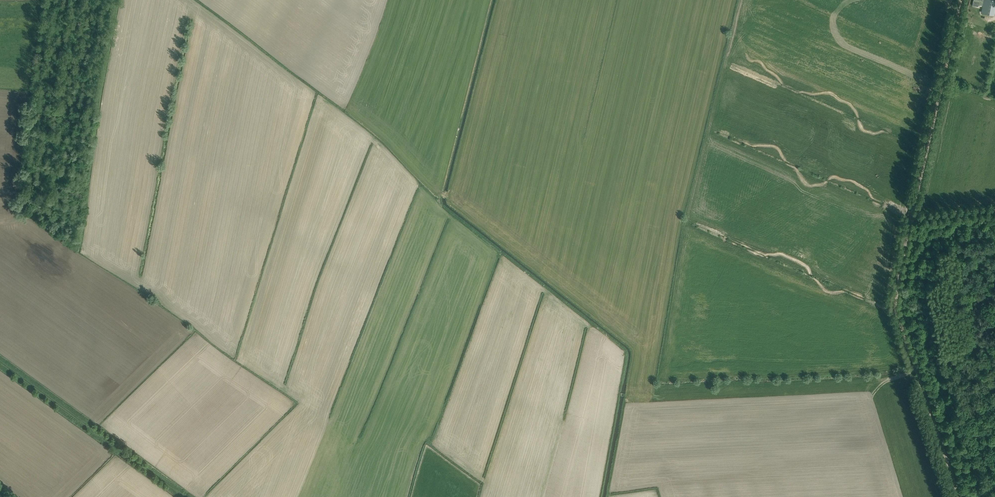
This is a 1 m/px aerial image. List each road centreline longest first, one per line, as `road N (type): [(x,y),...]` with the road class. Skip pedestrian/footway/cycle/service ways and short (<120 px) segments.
road 1 (track): [(961,0),(897,295),(961,496)]
road 2 (track): [(0,358),(185,496)]

